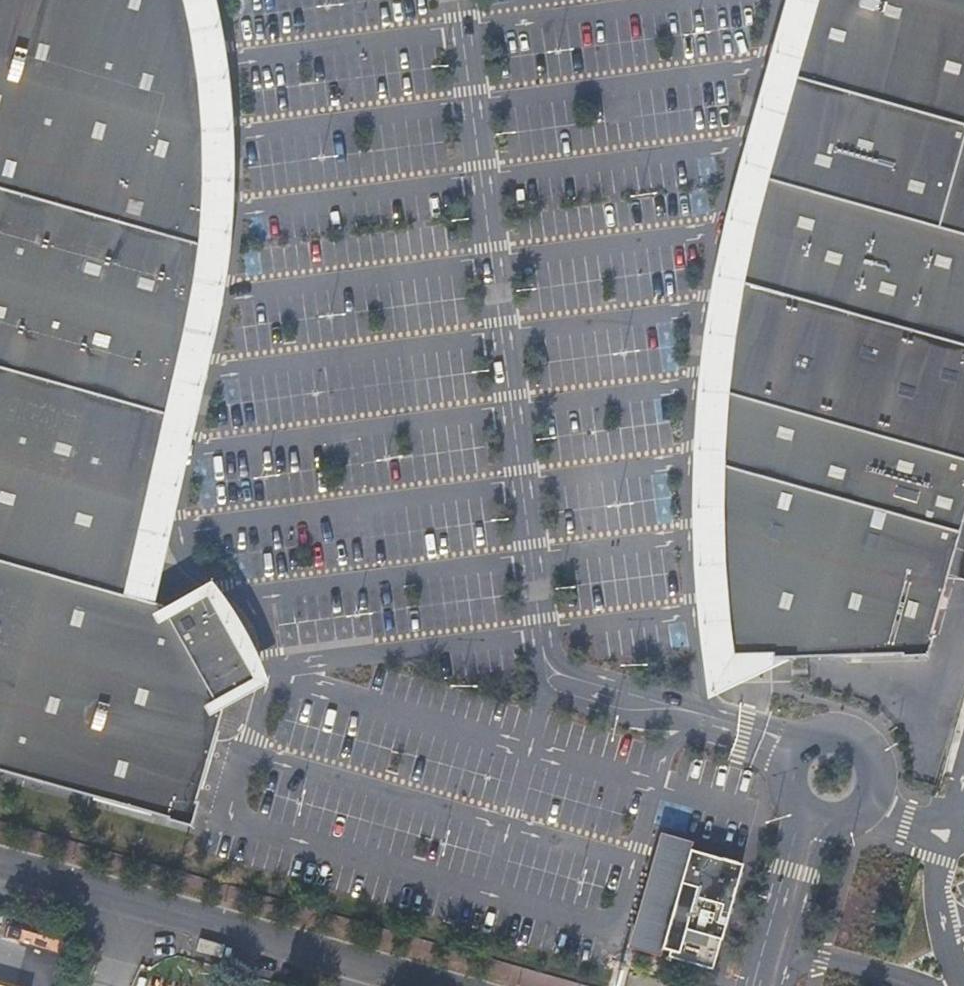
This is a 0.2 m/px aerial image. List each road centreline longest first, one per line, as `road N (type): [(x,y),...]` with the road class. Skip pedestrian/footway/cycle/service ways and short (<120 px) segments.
road 1 (residential): [(405,985),(0,867)]

